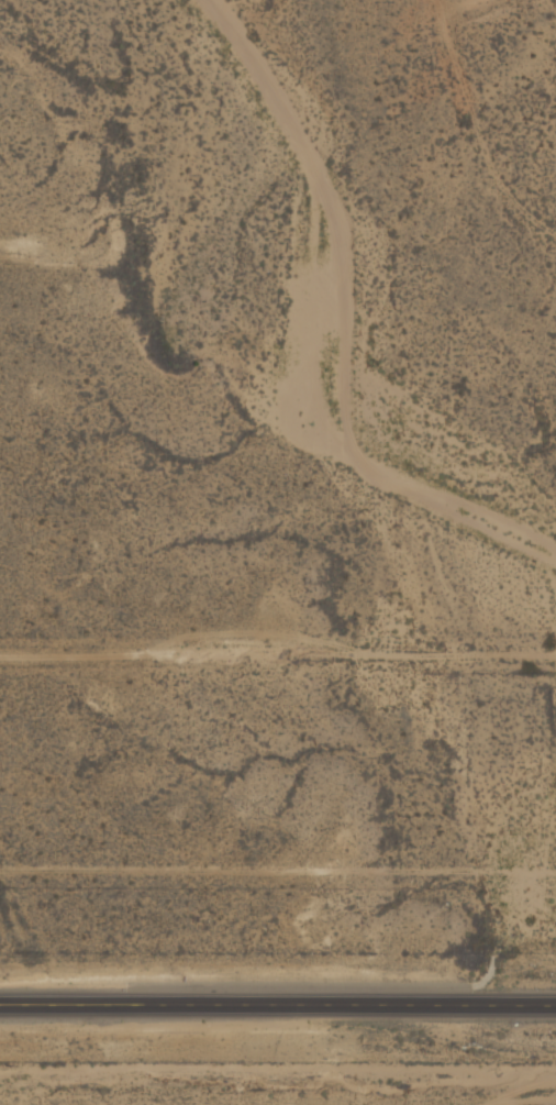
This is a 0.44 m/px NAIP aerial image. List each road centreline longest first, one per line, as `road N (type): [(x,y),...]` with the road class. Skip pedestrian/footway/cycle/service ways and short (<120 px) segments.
road 1 (primary): [(555,992),(0,991)]
road 2 (track): [(0,657),(503,652)]
road 3 (track): [(439,0),(497,173),(555,225)]

